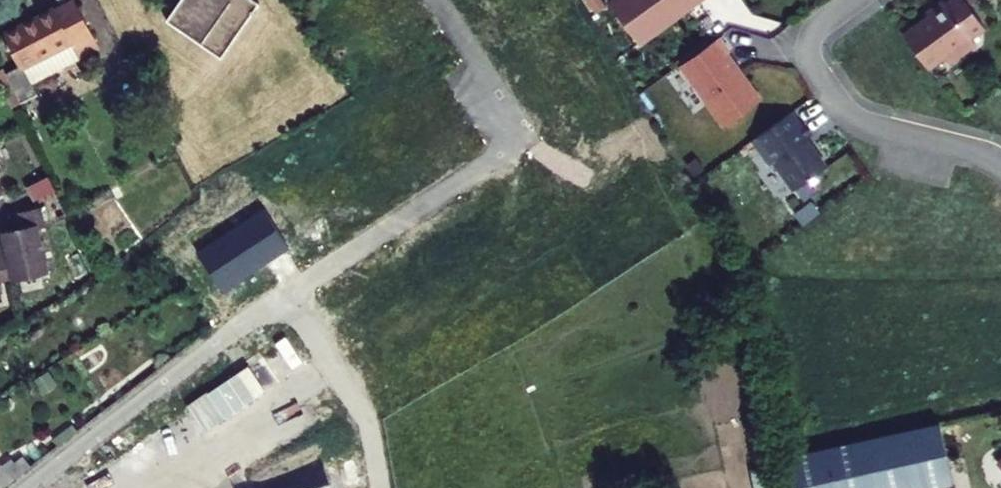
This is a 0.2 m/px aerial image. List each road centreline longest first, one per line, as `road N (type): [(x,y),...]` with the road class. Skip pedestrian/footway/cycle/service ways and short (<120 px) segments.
road 1 (residential): [(287,296),(495,167),(505,145),(496,99),(437,0)]
road 2 (residential): [(287,296),(31,487)]
road 3 (residential): [(1000,154),(871,122),(818,51),(818,28),(856,0)]
road 4 (residential): [(378,487),(350,379),(287,296)]

